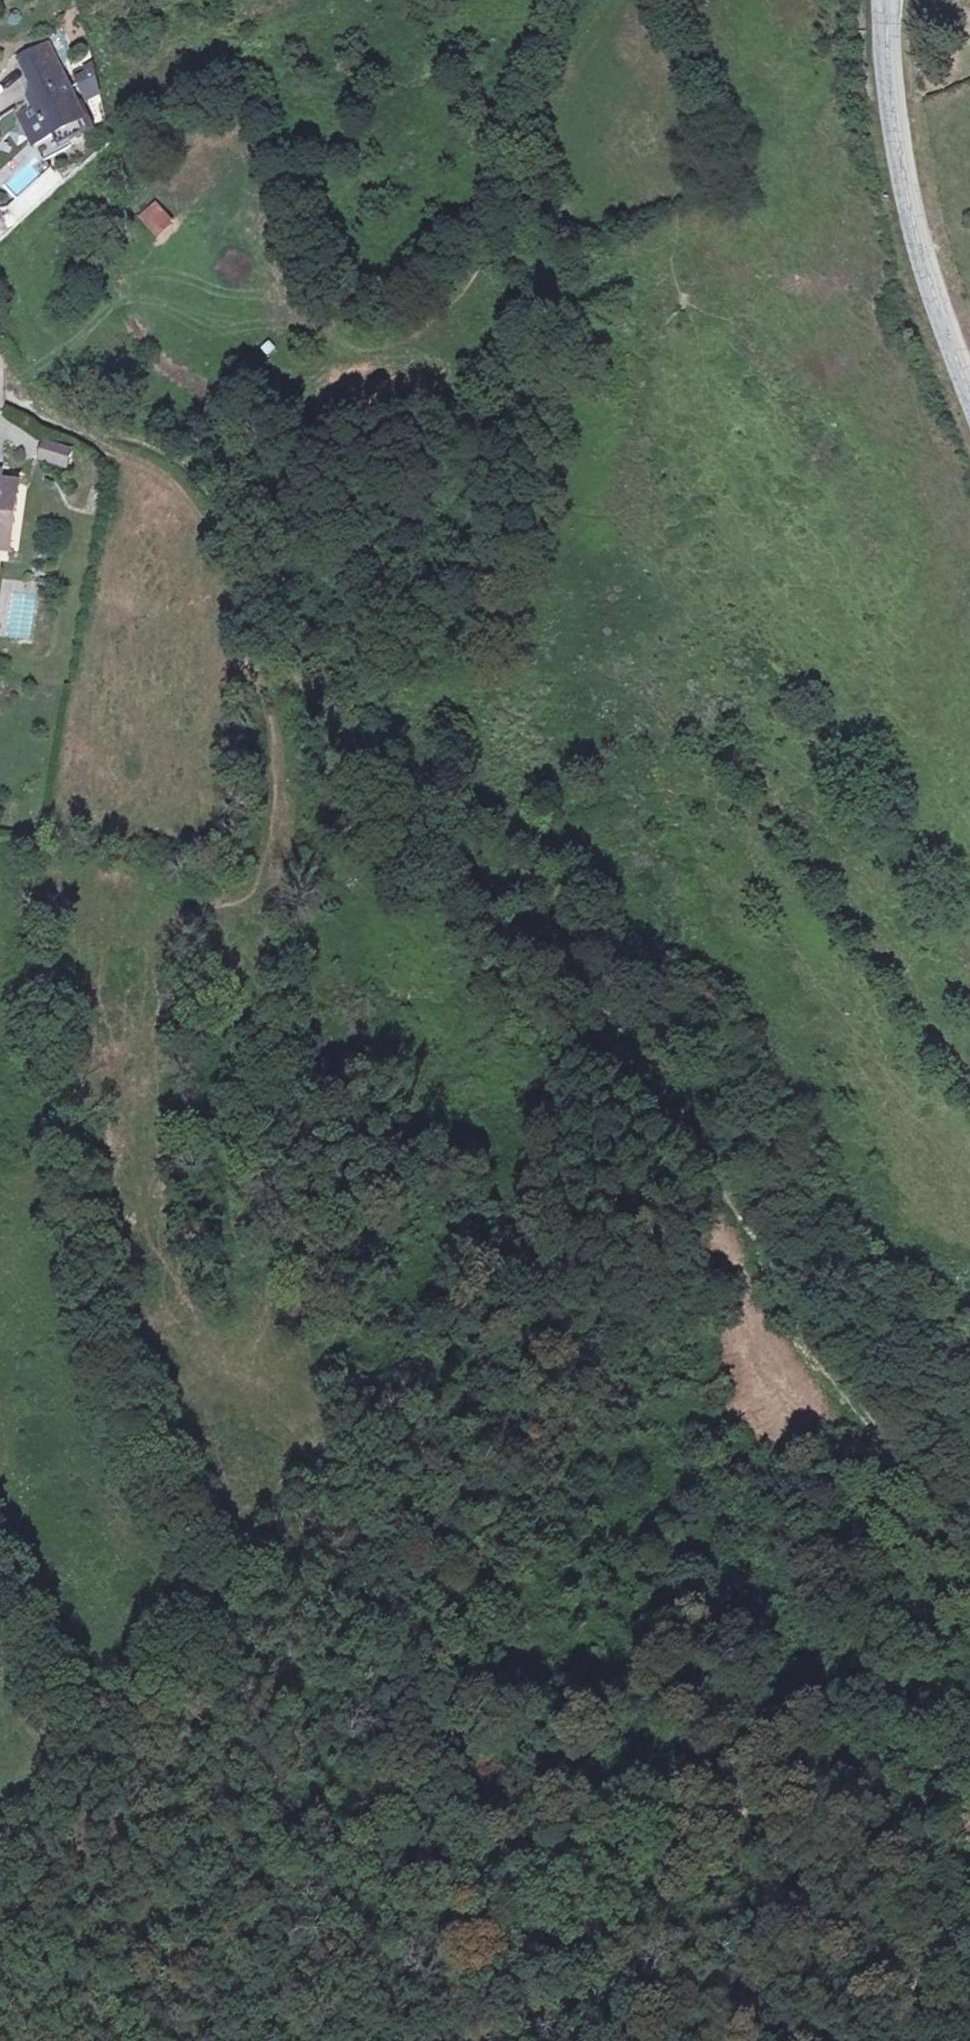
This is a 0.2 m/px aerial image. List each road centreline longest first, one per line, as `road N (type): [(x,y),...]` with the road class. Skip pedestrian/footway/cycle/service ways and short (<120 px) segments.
road 1 (track): [(969,1638),(932,1587),(879,1419),(782,1320),(666,1089),(552,929),(415,839),(333,736),(212,491),(184,461),(75,430),(0,388)]
road 2 (tertiary): [(888,0),(902,185),(969,400)]

